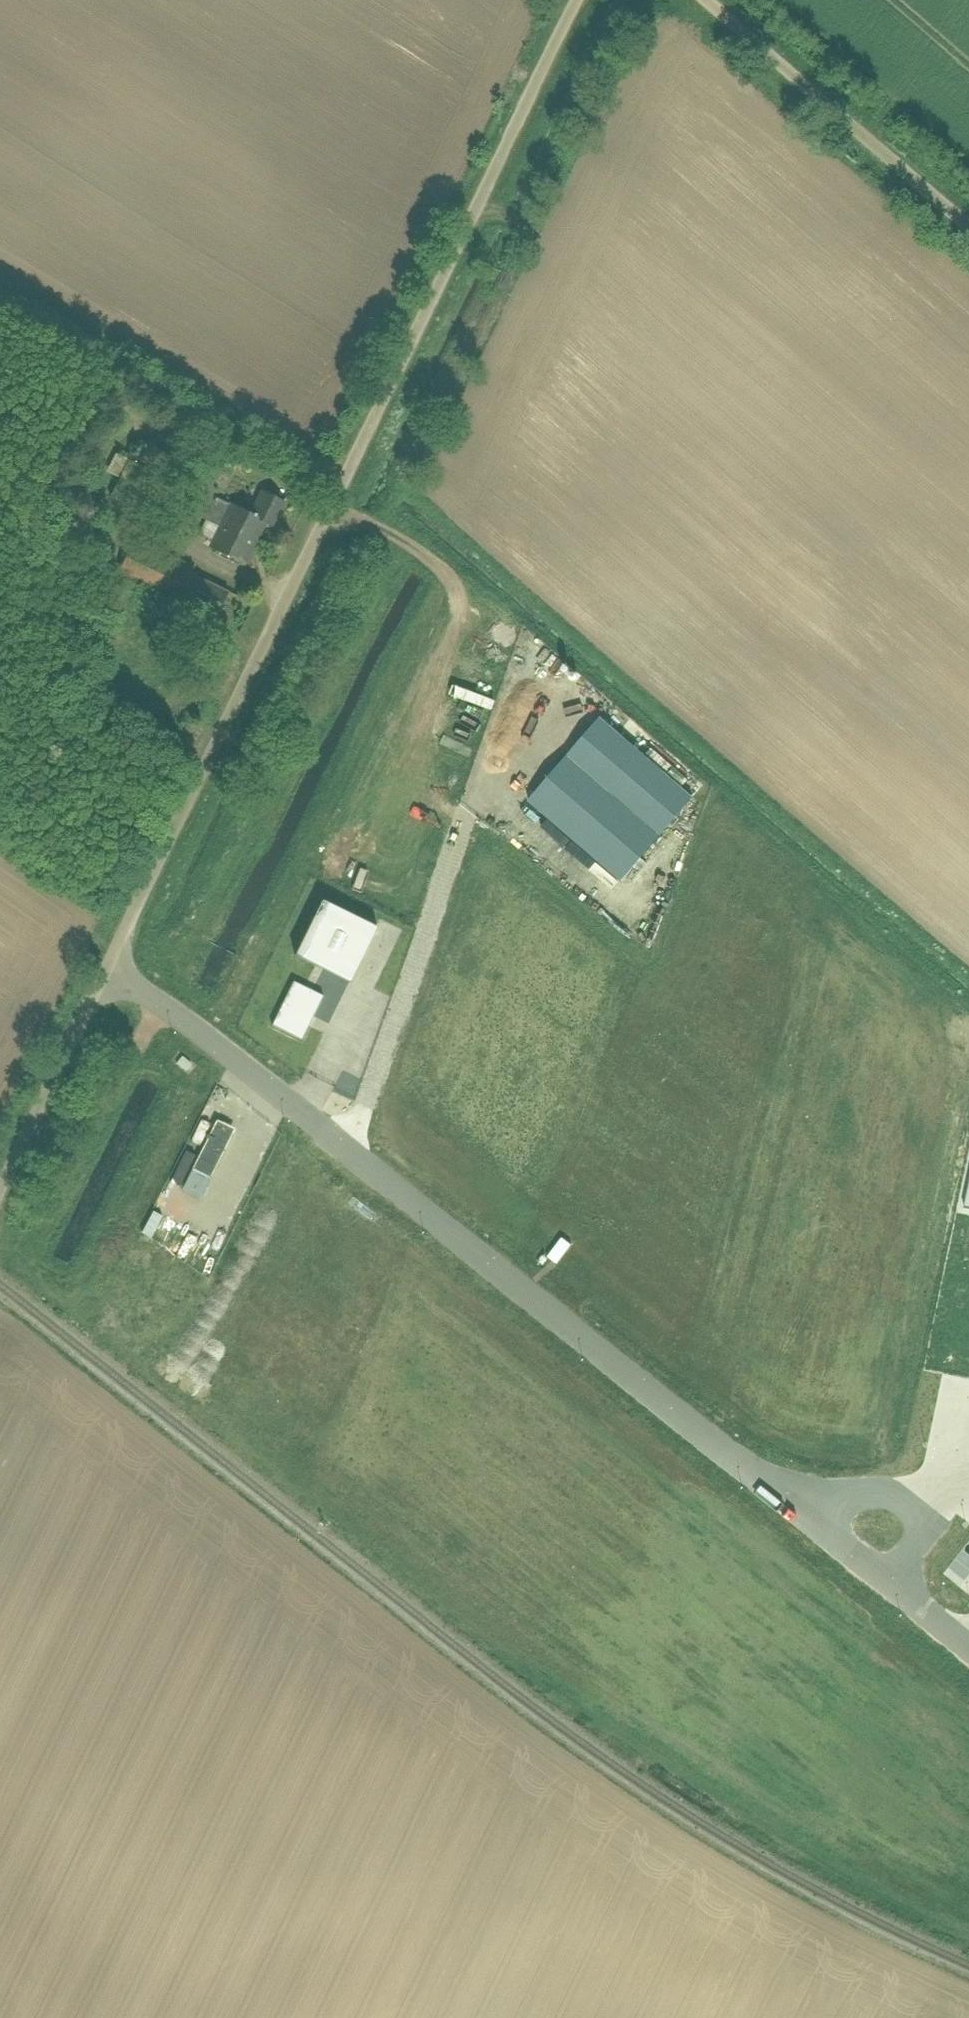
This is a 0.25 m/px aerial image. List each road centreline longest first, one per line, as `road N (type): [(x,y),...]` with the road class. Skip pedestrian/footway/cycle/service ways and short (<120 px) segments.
road 1 (unclassified): [(110,959),(968,1641)]
road 2 (unclassified): [(110,959),(585,0)]
road 3 (unclassified): [(700,0),(968,228)]
road 4 (unclassified): [(0,1186),(110,959)]

